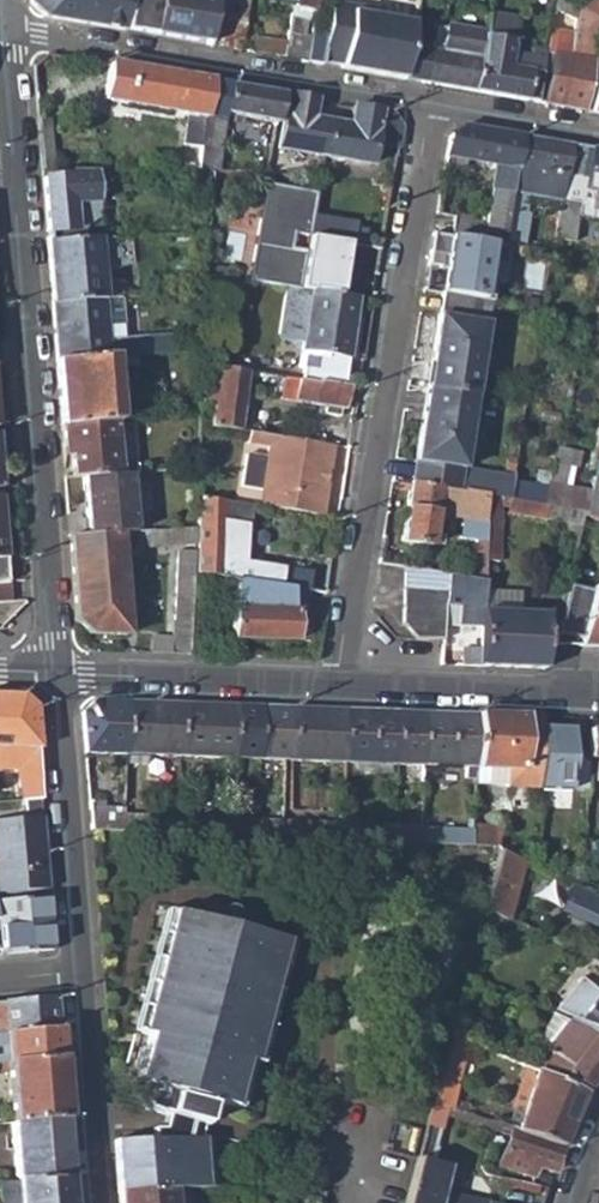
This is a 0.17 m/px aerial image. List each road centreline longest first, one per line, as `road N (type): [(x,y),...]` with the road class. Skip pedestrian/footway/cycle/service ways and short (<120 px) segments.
road 1 (residential): [(7,28),(54,673)]
road 2 (residential): [(337,685),(432,111)]
road 3 (residential): [(7,28),(432,111)]
road 4 (residential): [(54,673),(73,973)]
road 5 (residential): [(337,685),(54,673)]
road 6 (residential): [(598,694),(337,685)]
road 7 (residential): [(73,973),(90,1202)]
road 8 (residential): [(432,111),(598,138)]

